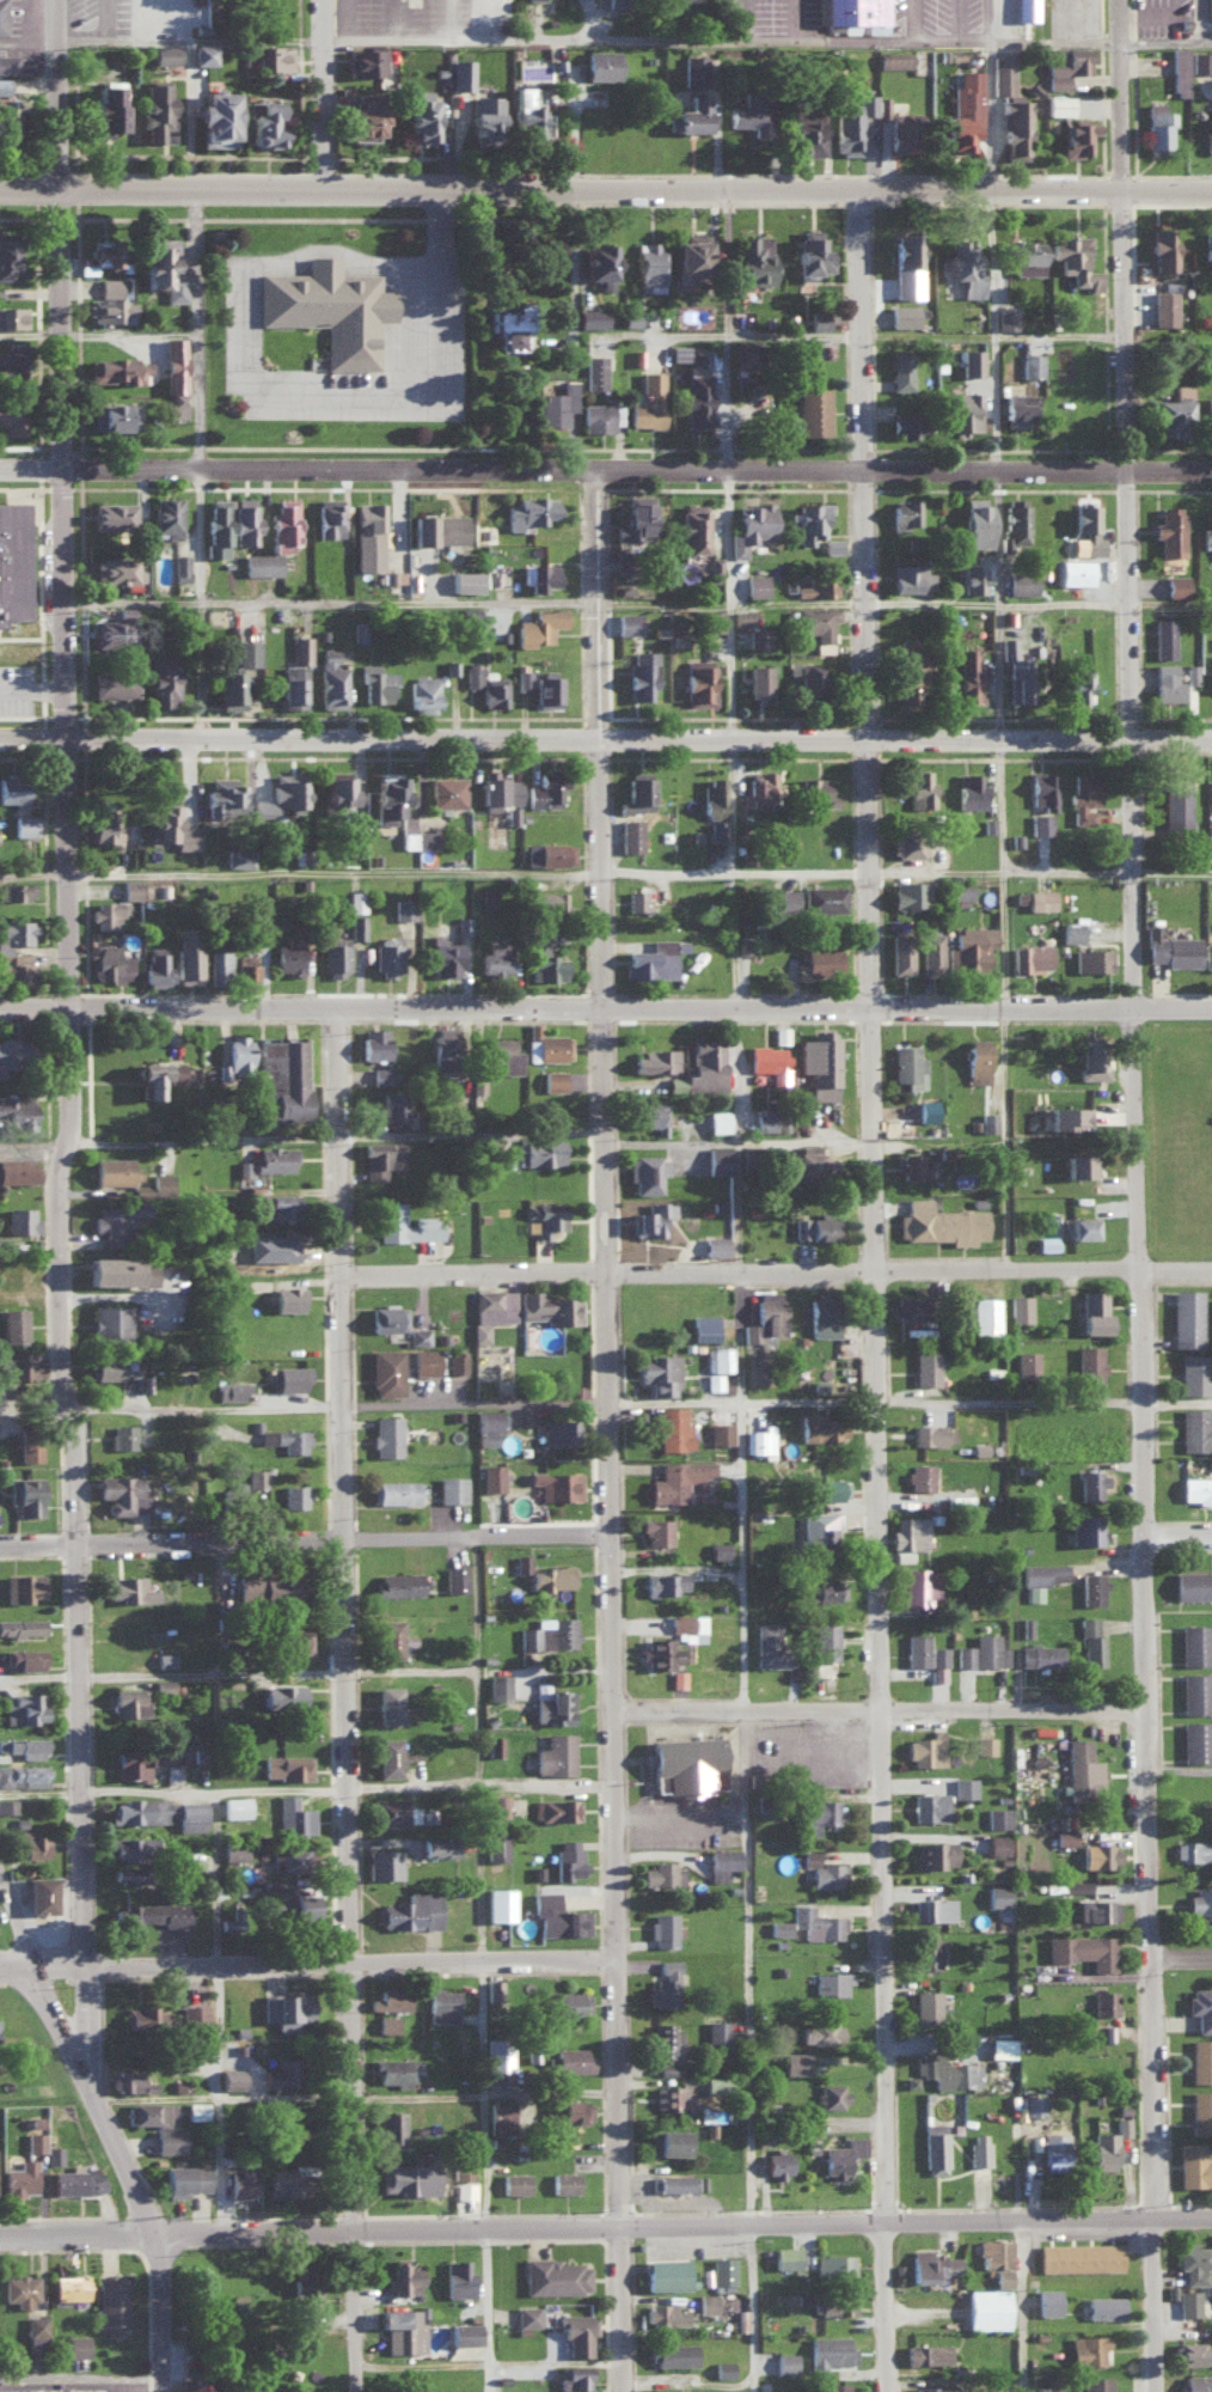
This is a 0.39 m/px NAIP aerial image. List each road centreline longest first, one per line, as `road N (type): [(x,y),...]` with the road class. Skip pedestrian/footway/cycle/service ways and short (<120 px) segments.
road 1 (residential): [(898,2391),(870,188)]
road 2 (residential): [(1166,2391),(1138,604)]
road 3 (residential): [(1211,469),(0,472)]
road 4 (residential): [(1211,740),(0,737)]
road 5 (residential): [(0,186),(1211,189)]
road 6 (residential): [(1211,1009),(71,1009)]
road 7 (residential): [(1211,2223),(154,2239)]
road 8 (tertiary): [(85,1972),(67,1404),(71,1009)]
road 9 (residential): [(344,1963),(335,1008)]
road 10 (residential): [(619,1403),(614,1011),(596,871),(592,465)]
road 11 (residential): [(1211,1273),(336,1269)]
road 12 (residential): [(618,2391),(619,1536)]
road 13 (tertiary): [(71,1009),(65,737),(74,602),(59,187)]
road 14 (residential): [(619,1536),(0,1541)]
road 15 (residential): [(1157,1713),(624,1714)]
road 16 (residential): [(85,1972),(616,1960)]
road 17 (residential): [(1138,604),(1132,189)]
road 18 (residential): [(355,2391),(349,2098)]
road 19 (tertiary): [(154,2239),(76,2038)]
road 20 (residential): [(1132,189),(1129,0)]
road 21 (residential): [(338,187),(334,0)]
road 22 (tertiary): [(59,187),(56,0)]
road 23 (residential): [(159,2380),(0,2382)]
road 24 (residential): [(154,2239),(0,2240)]
road 25 (tertiary): [(159,2391),(154,2239)]
road 26 (residential): [(349,2098),(344,1963)]
road 27 (residential): [(619,1536),(619,1403)]

